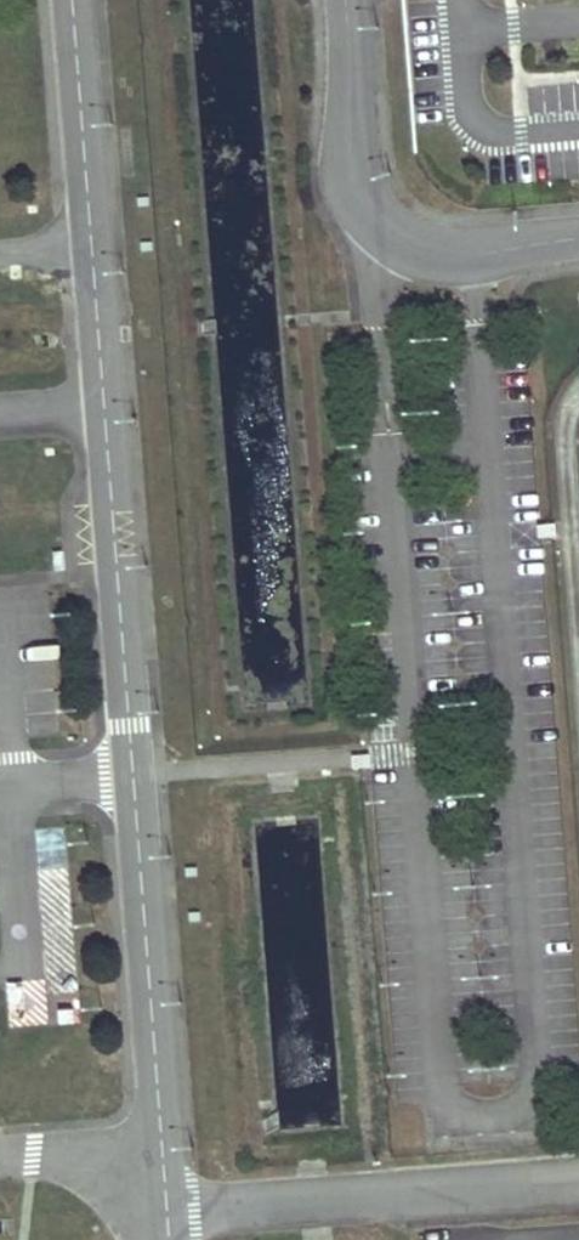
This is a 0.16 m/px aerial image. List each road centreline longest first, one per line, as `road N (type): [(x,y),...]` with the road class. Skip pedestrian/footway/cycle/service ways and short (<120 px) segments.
road 1 (tertiary): [(343,0),(343,152),(365,212),(399,236),(471,254),(578,240)]

